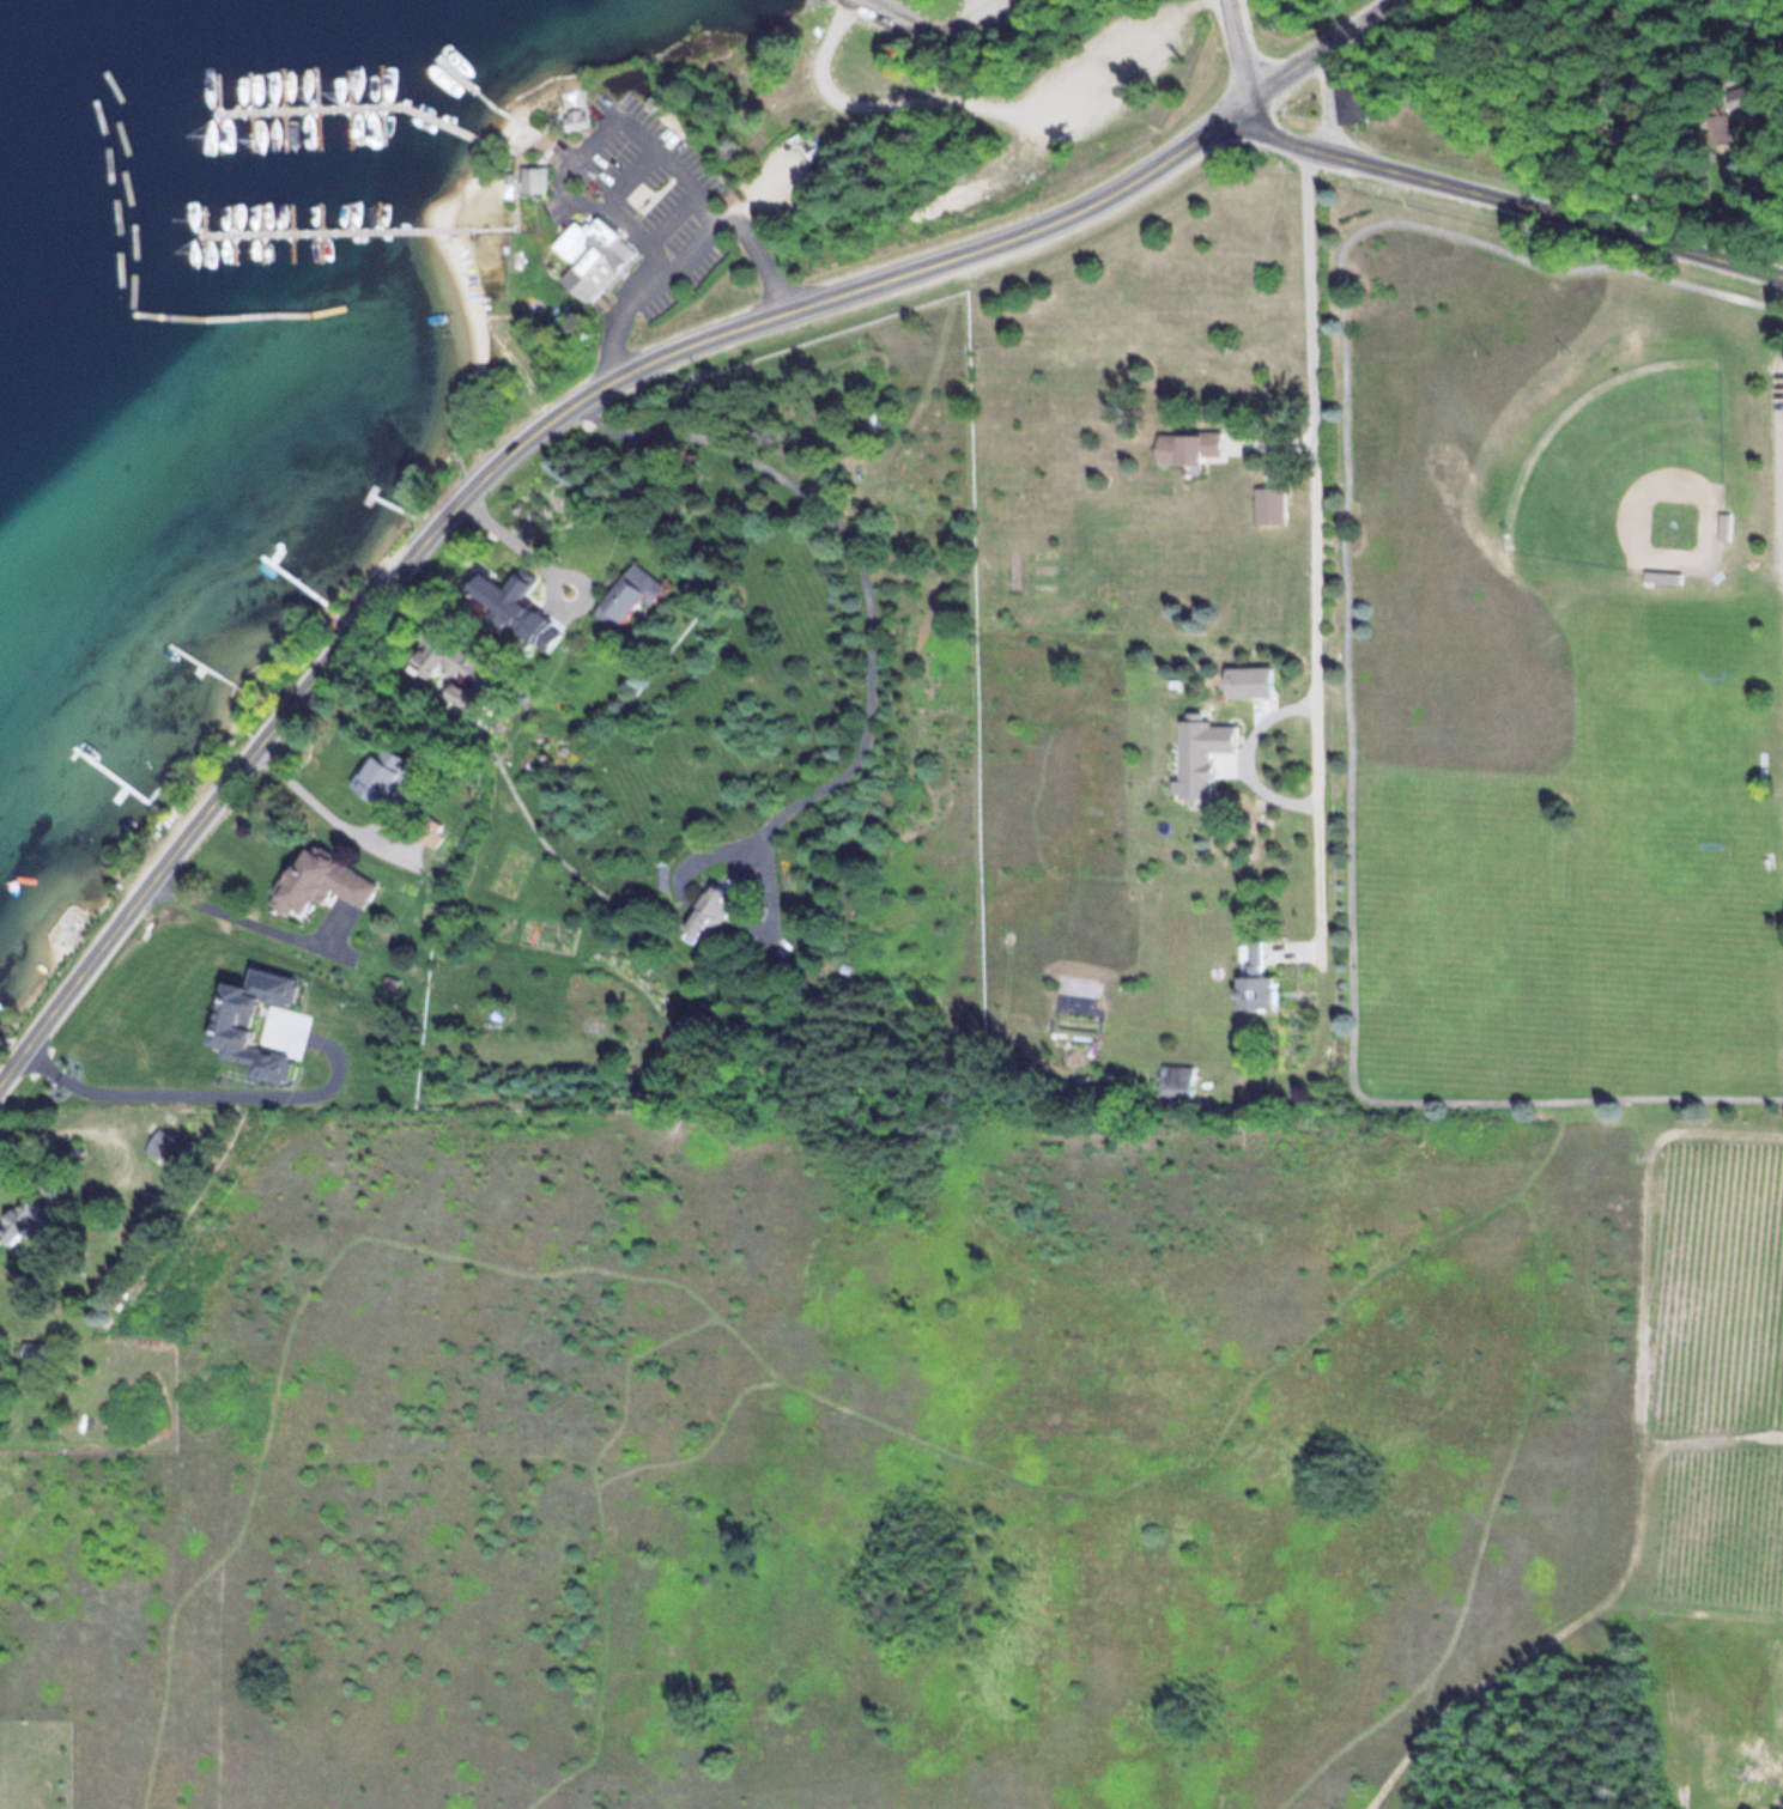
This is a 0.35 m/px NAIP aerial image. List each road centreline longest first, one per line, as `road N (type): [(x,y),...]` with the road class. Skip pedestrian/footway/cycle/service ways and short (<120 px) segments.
road 1 (tertiary): [(0,1086),(108,937),(456,506),(562,413),(675,351),(1061,219),(1129,182),(1391,0)]
road 2 (residential): [(1782,271),(1274,136),(1259,126),(1250,101)]

